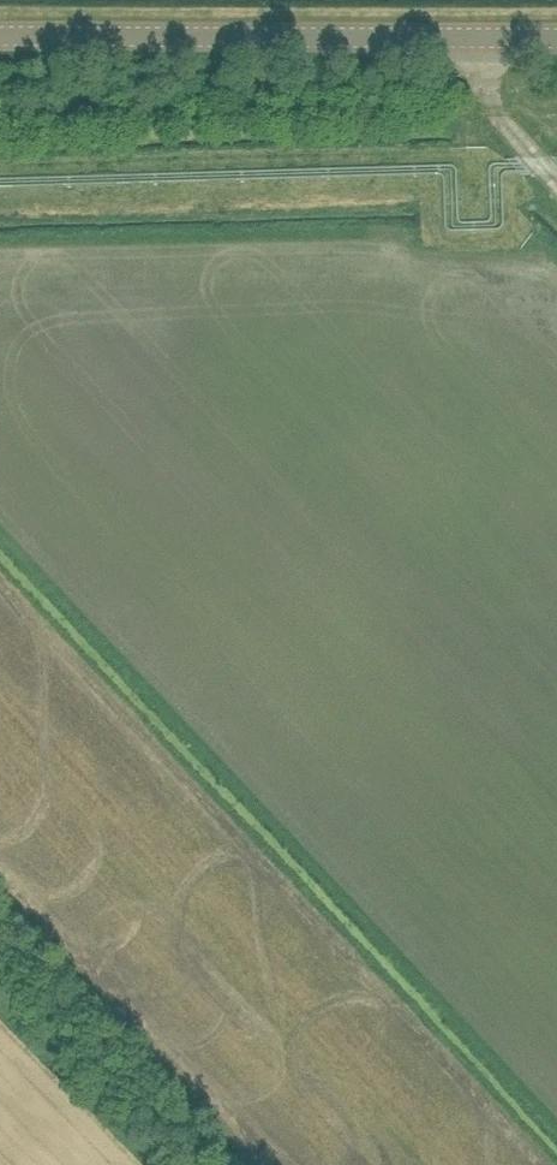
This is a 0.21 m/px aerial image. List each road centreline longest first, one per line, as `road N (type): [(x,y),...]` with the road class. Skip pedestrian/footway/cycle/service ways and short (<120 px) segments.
road 1 (unclassified): [(0,37),(556,39)]
road 2 (track): [(0,104),(486,103)]
road 3 (track): [(486,39),(486,103),(556,183)]

